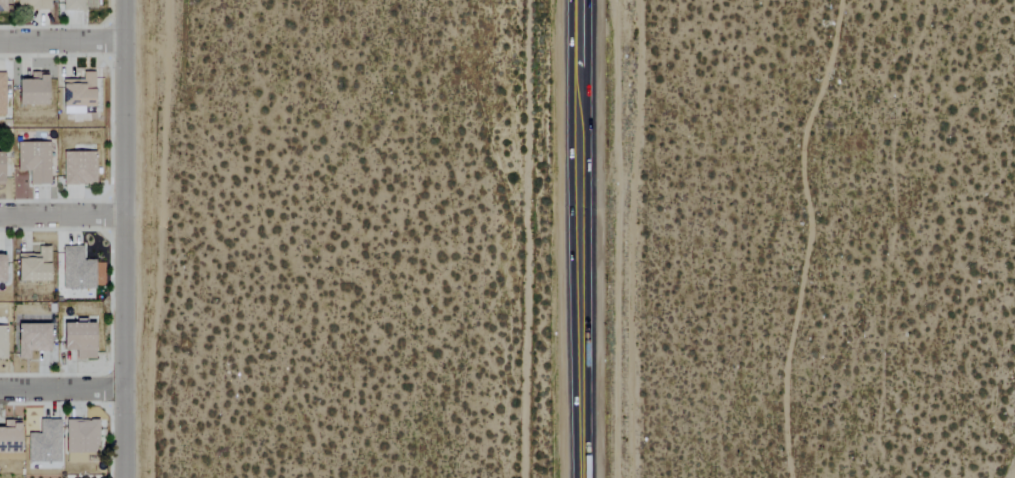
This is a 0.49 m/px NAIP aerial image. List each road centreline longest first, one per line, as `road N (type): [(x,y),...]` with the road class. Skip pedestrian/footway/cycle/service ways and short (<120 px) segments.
road 1 (trunk): [(588,477),(586,0)]
road 2 (residential): [(126,477),(125,0)]
road 3 (residential): [(0,392),(126,390)]
road 4 (residential): [(125,42),(0,43)]
road 5 (residential): [(125,218),(0,218)]

